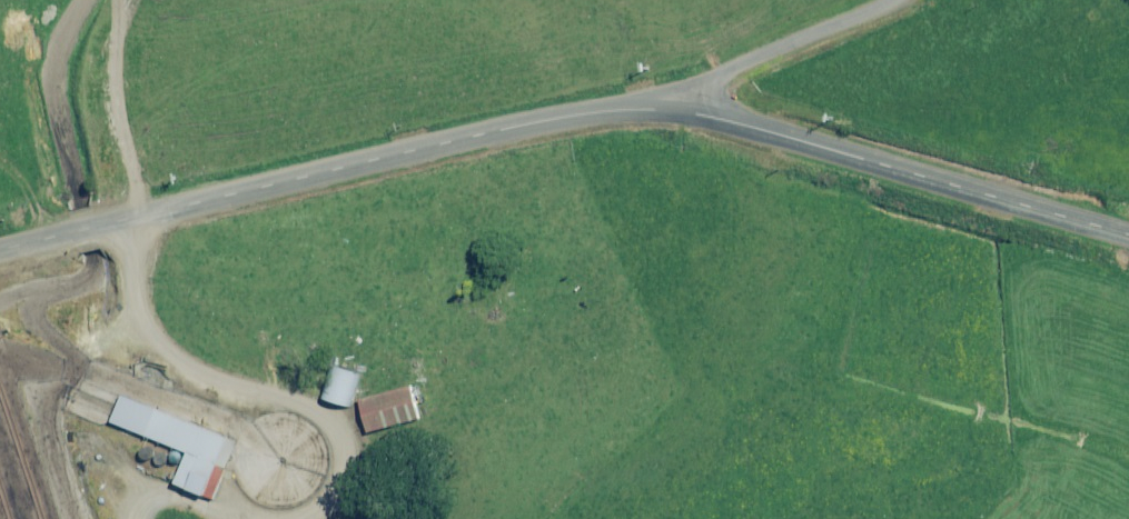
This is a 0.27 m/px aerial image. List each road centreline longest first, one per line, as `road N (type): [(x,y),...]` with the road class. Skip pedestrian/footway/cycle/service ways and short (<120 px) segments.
road 1 (unclassified): [(0,251),(556,119),(681,111)]
road 2 (unclassified): [(681,111),(1128,234)]
road 3 (track): [(0,302),(22,290),(90,282),(94,253),(62,90),(65,42),(89,0)]
road 4 (residential): [(681,111),(713,79),(891,0)]

